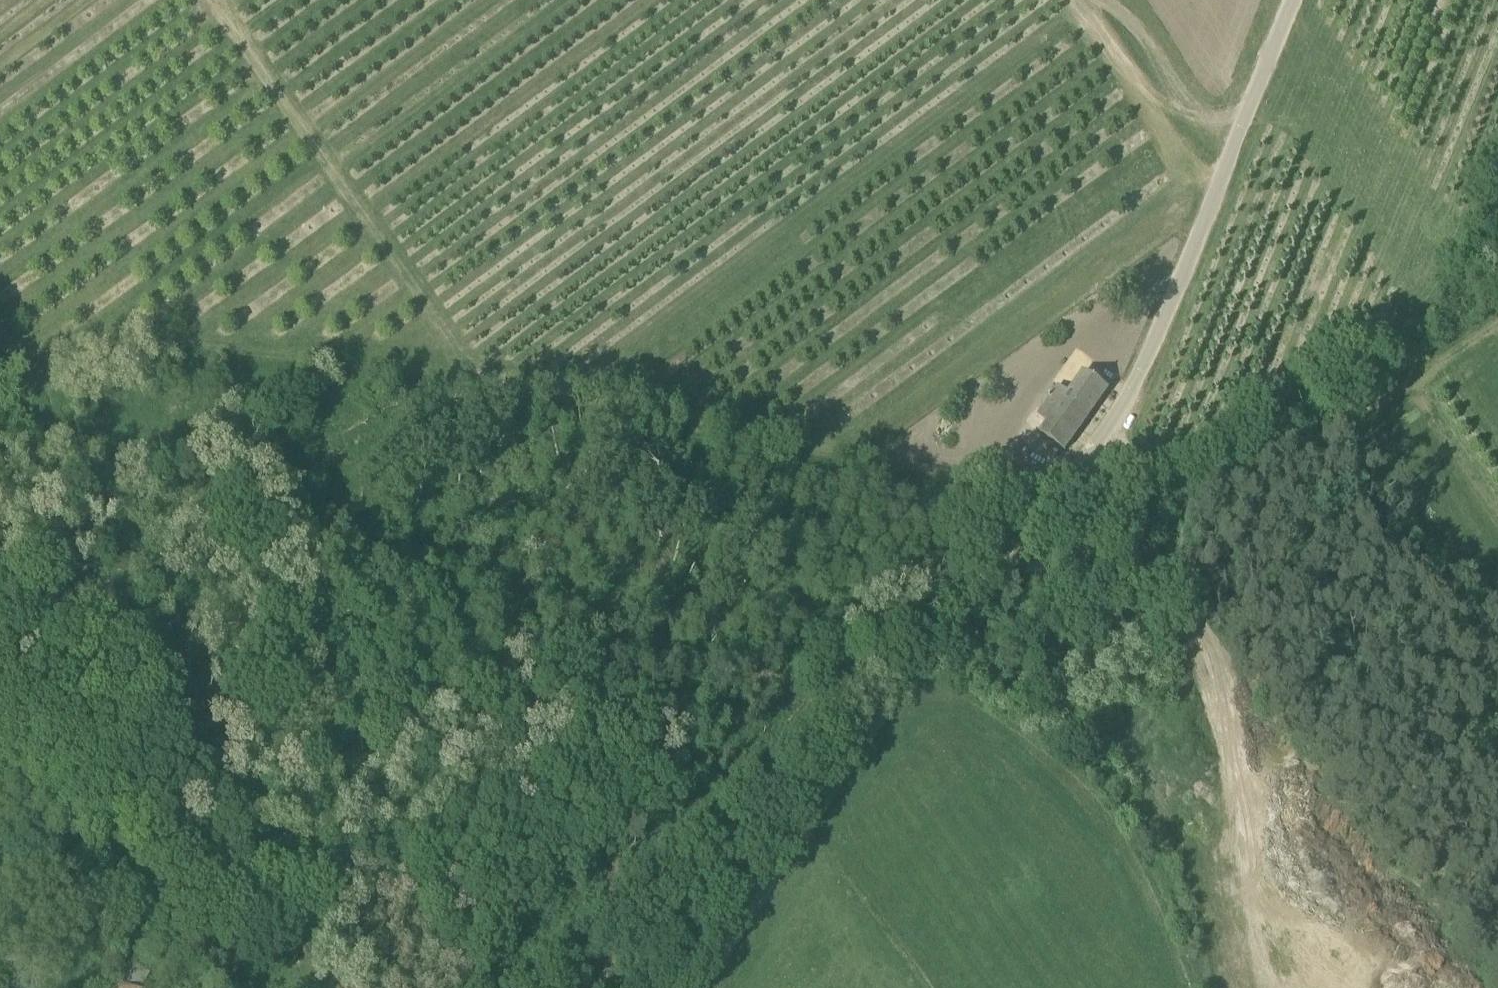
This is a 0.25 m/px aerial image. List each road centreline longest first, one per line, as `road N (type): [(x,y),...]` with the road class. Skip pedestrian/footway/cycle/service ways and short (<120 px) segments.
road 1 (unclassified): [(707,987),(844,763),(1106,441),(1288,0)]
road 2 (track): [(199,344),(1055,501)]
road 3 (track): [(353,987),(263,872),(216,796)]
road 4 (track): [(1191,605),(1093,459)]

